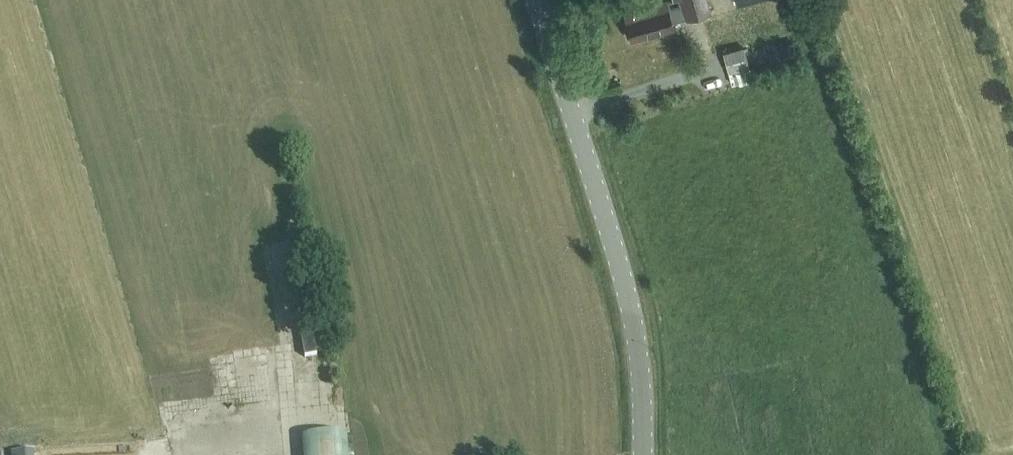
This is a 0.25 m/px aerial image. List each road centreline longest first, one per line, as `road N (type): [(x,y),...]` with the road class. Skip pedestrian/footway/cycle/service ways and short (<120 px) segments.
road 1 (tertiary): [(642,454),(633,324),(536,0)]

